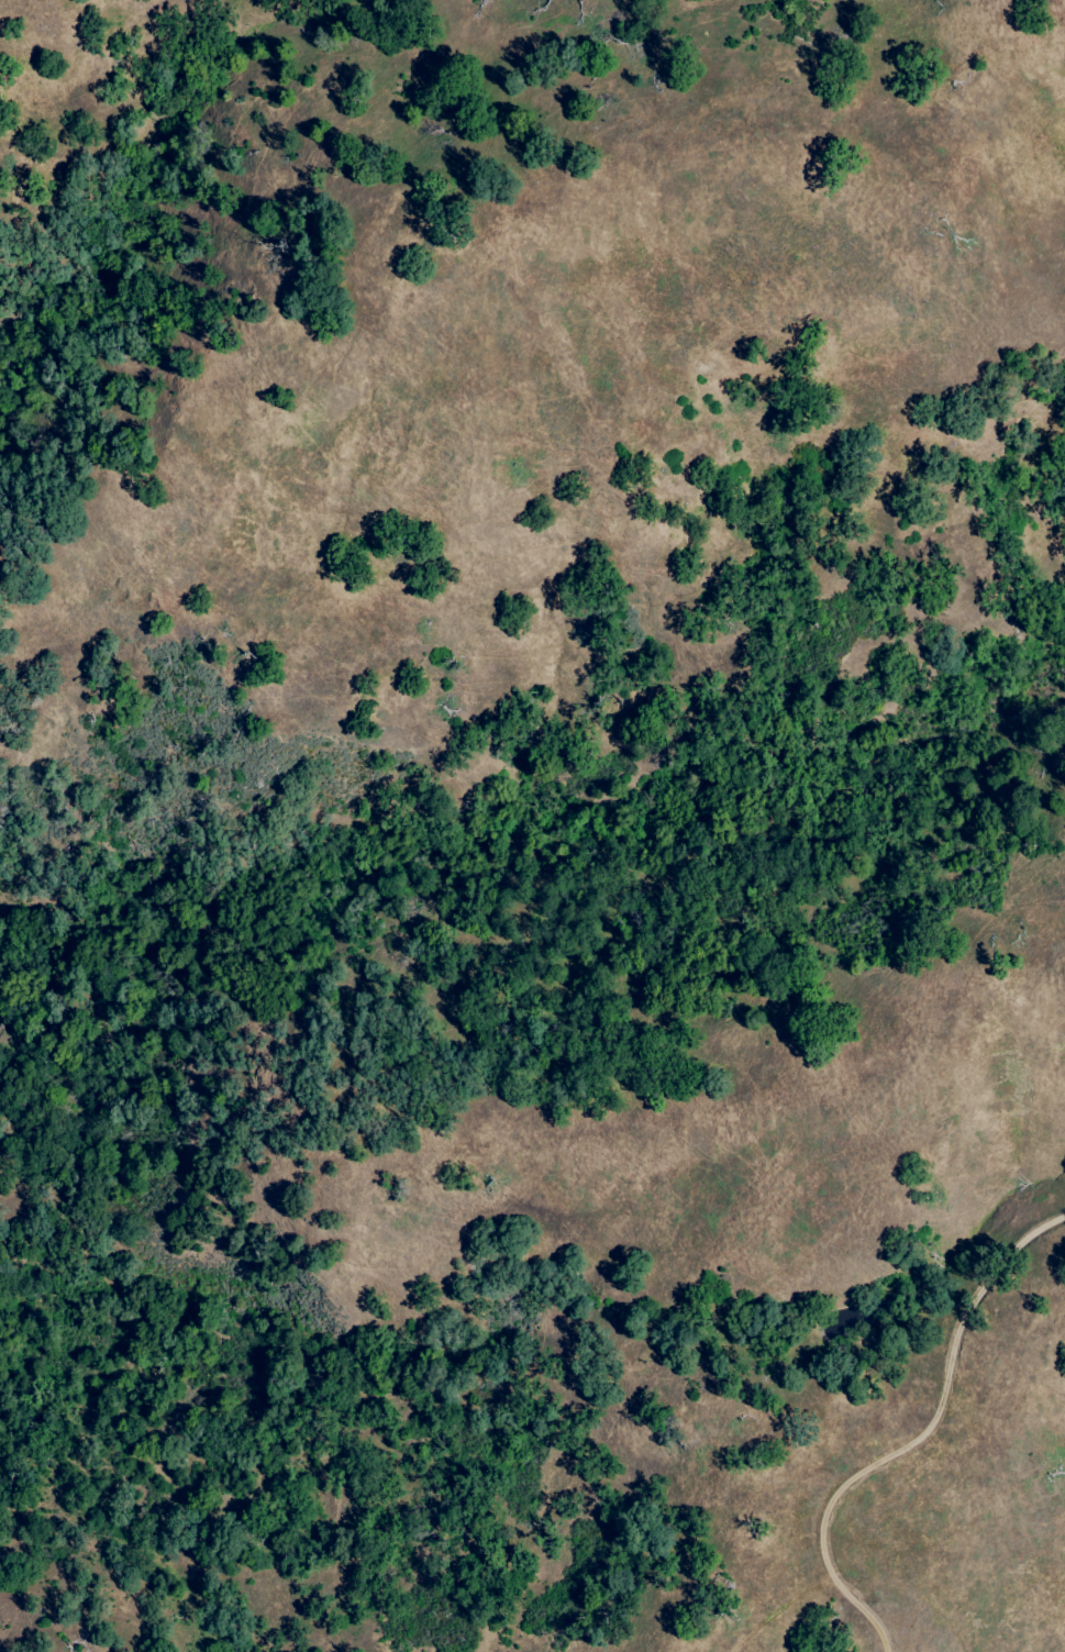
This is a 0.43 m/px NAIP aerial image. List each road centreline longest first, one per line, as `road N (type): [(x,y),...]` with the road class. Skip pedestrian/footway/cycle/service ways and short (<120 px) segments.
road 1 (track): [(840,1587),(825,1532),(881,1465),(921,1448),(950,1387),(981,1276),(1064,1221)]
road 2 (track): [(885,1651),(877,1625),(840,1587),(781,1607),(740,1651)]

